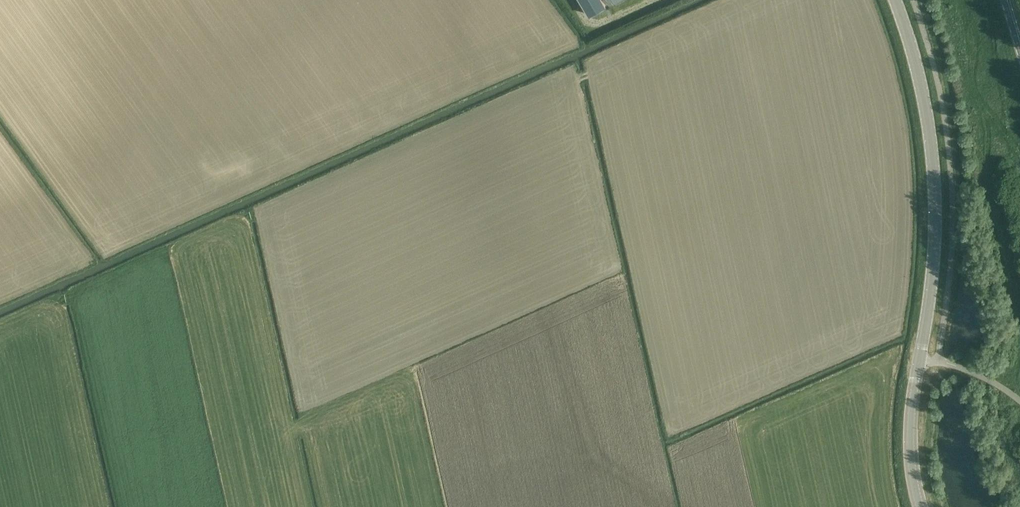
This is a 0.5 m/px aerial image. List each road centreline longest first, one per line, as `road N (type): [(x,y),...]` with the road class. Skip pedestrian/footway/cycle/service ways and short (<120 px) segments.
road 1 (secondary): [(918,506),(909,449),(934,241),(934,179),(923,102),(894,0)]

